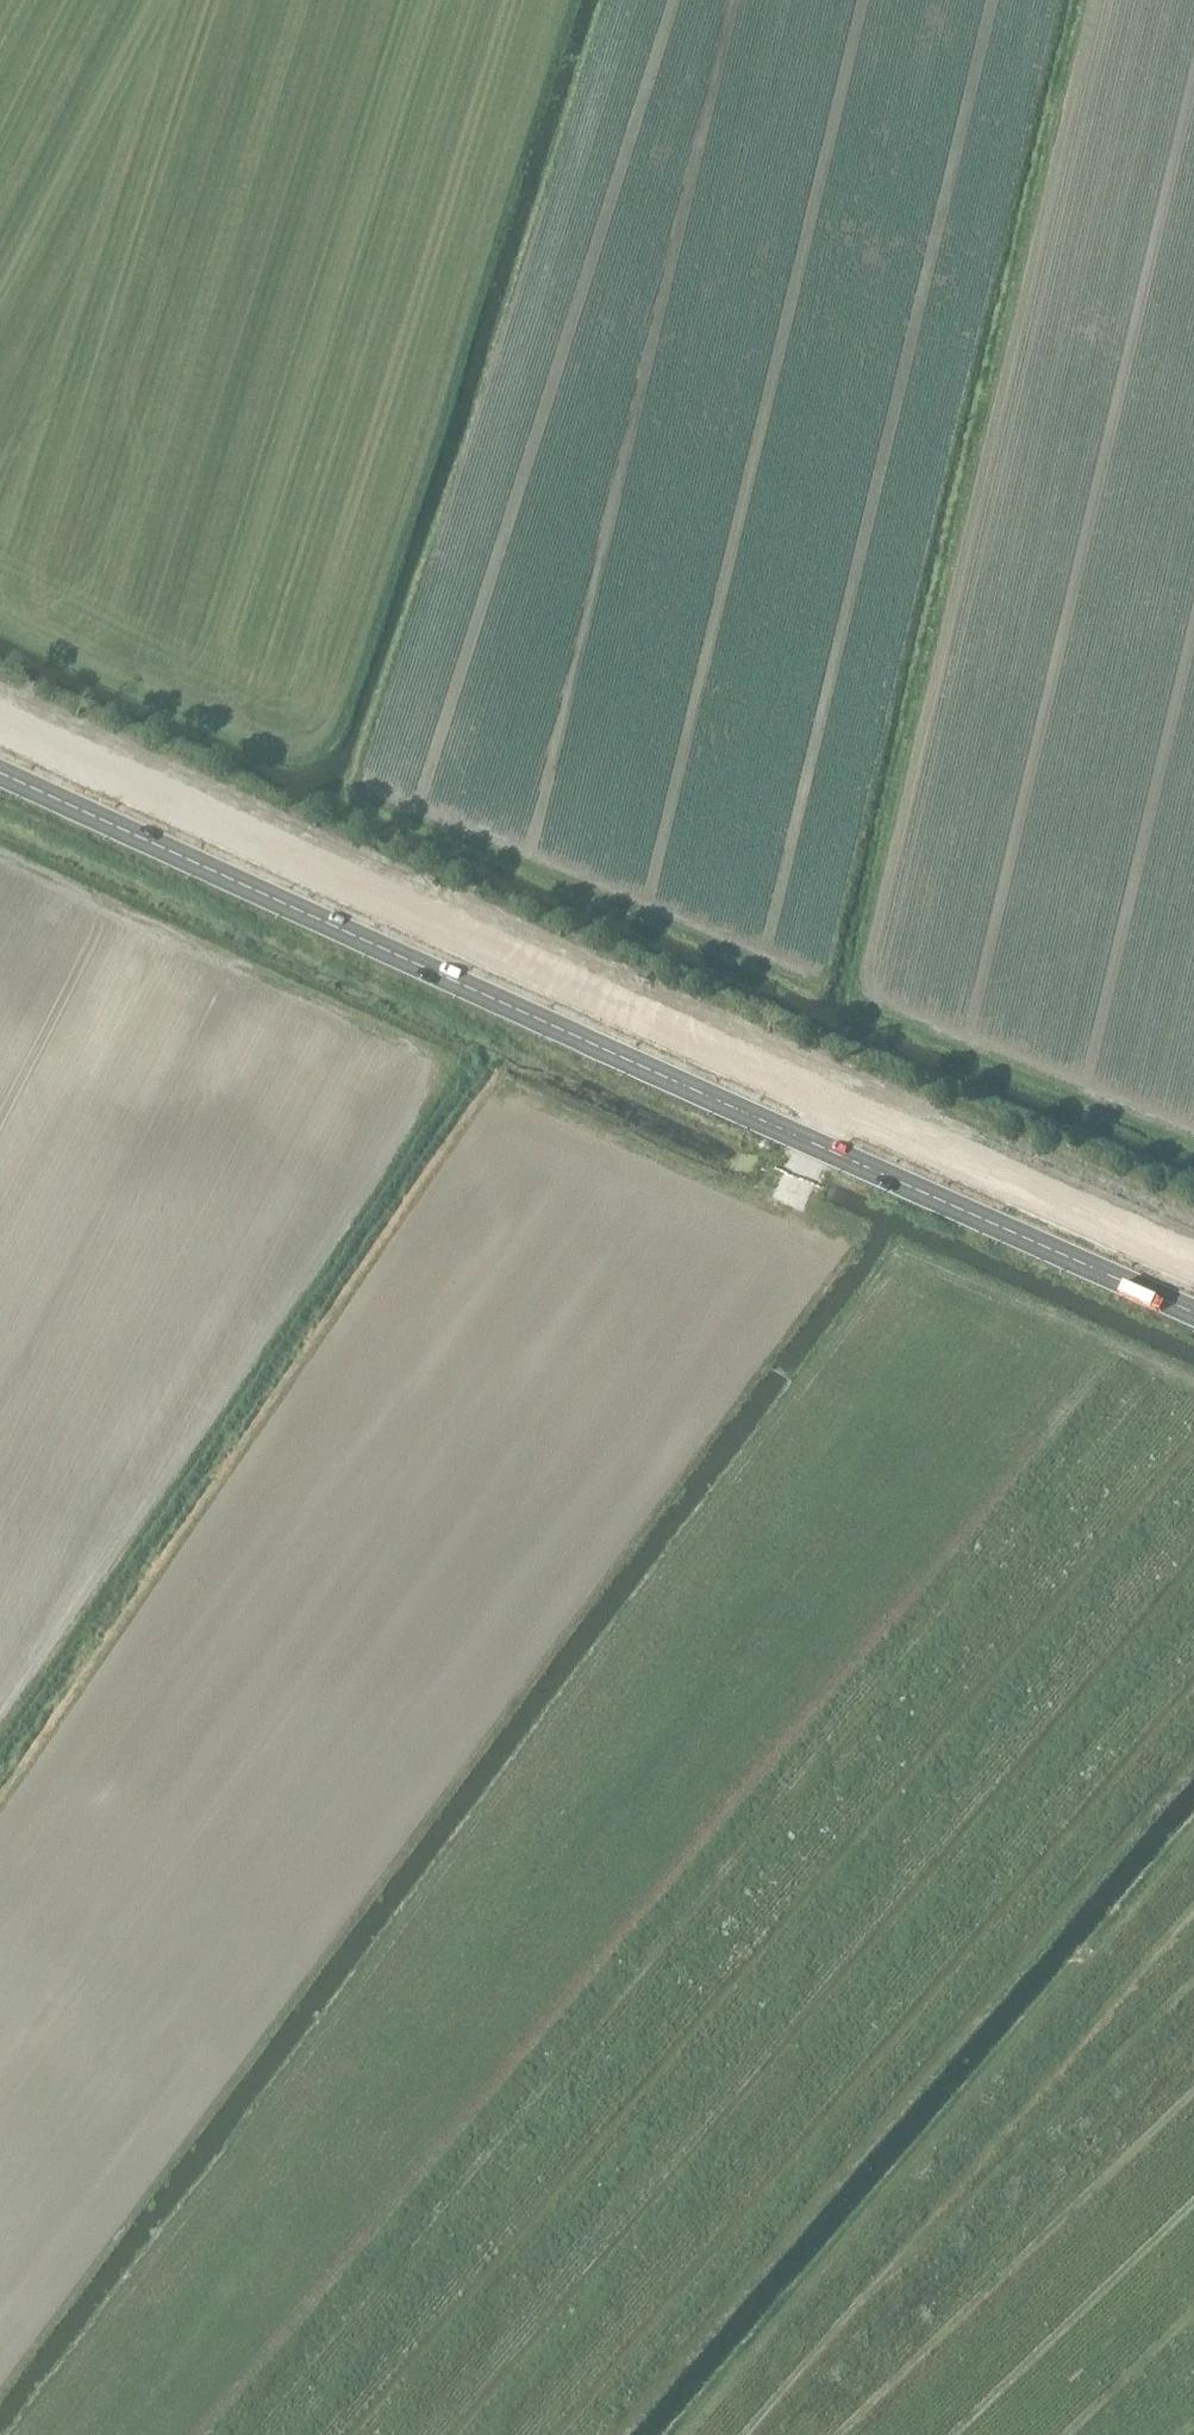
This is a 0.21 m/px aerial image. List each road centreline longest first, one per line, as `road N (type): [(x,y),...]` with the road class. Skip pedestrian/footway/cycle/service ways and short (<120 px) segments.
road 1 (primary): [(1193,1263),(0,724)]

